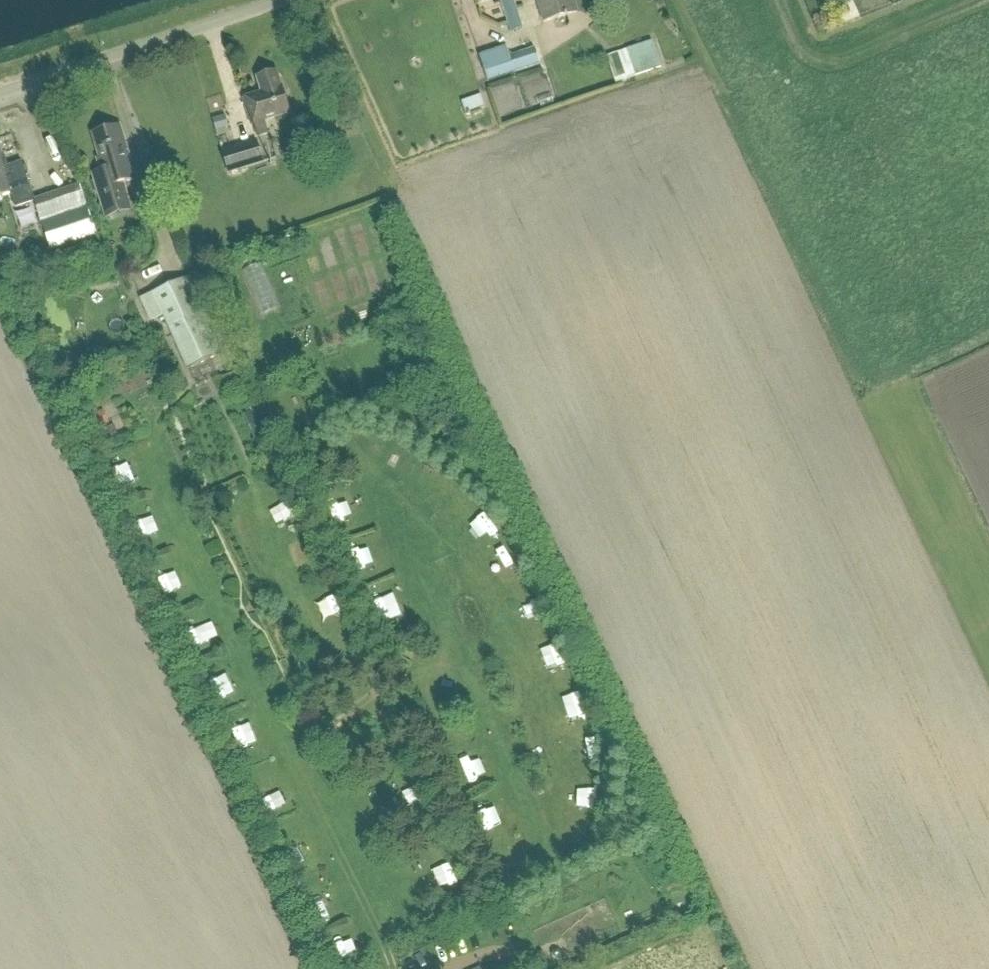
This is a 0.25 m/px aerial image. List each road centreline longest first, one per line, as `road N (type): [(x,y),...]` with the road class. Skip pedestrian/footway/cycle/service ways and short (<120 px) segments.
road 1 (unclassified): [(0,93),(286,0)]

